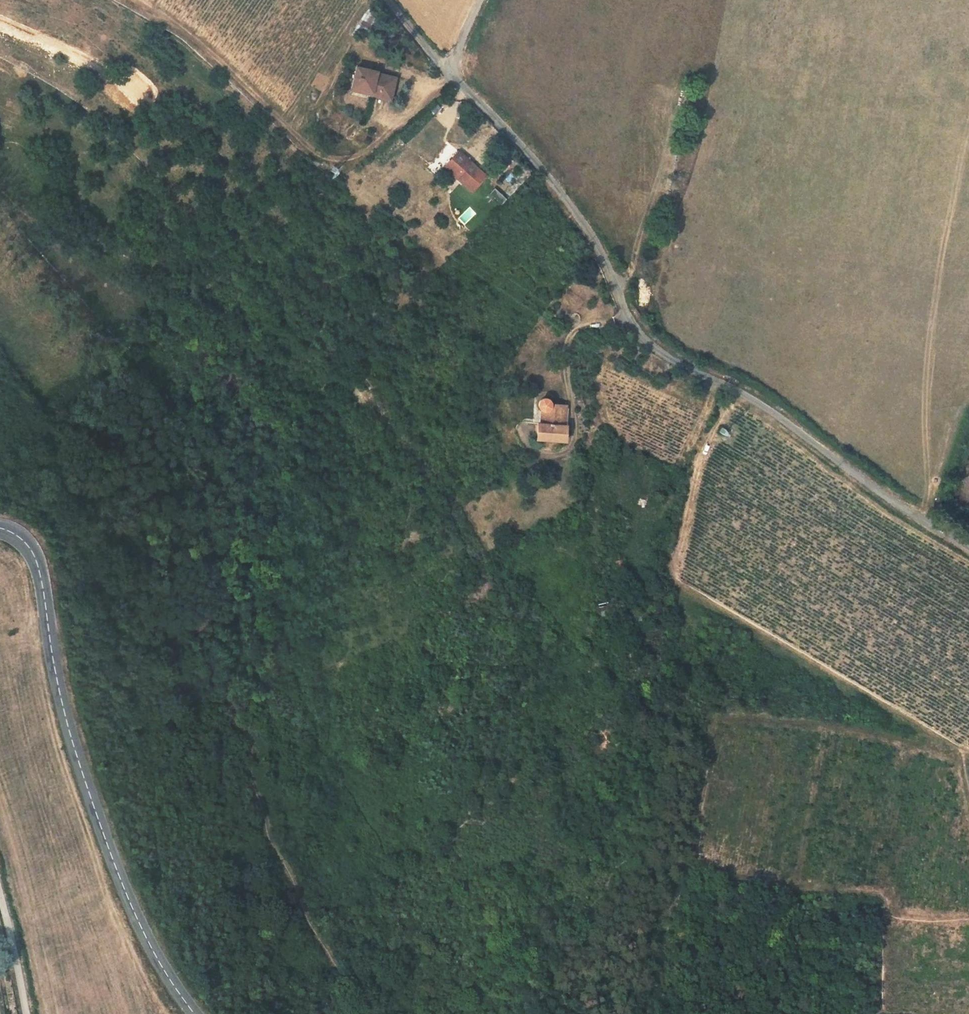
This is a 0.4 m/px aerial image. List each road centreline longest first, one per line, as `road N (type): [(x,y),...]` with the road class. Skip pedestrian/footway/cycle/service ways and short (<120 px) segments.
road 1 (residential): [(449,73),(554,175),(672,352),(968,548)]
road 2 (secondary): [(0,528),(35,558),(88,789),(140,924),(195,1013)]
road 3 (track): [(367,1013),(272,840),(206,633),(204,565)]
road 4 (track): [(131,0),(166,19),(318,157),(349,165),(405,123),(449,73)]
road 5 (track): [(671,577),(963,756)]

